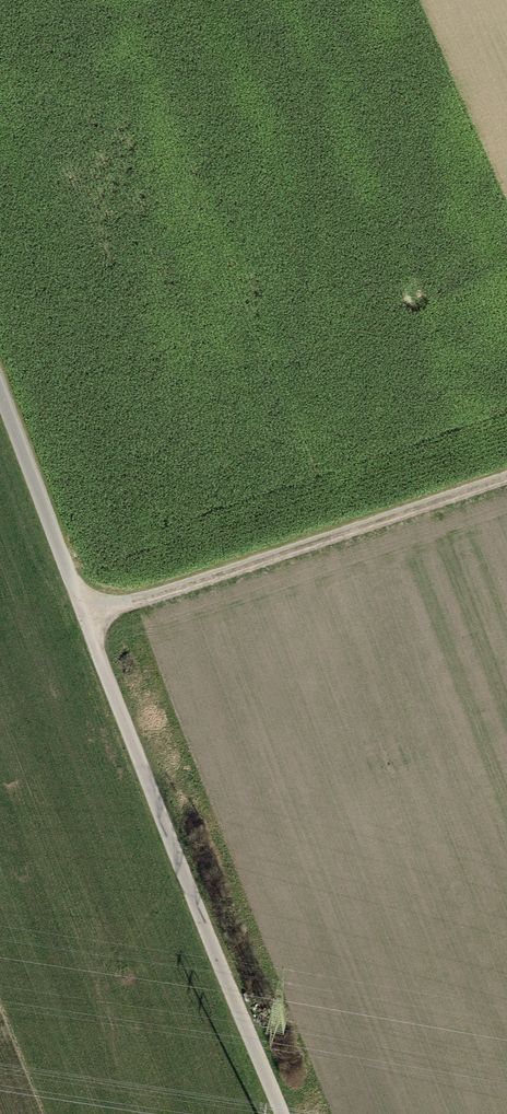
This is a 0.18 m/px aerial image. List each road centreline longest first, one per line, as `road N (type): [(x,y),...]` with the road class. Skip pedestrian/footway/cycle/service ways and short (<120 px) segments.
road 1 (track): [(282,1113),(0,393)]
road 2 (track): [(84,612),(506,477)]

